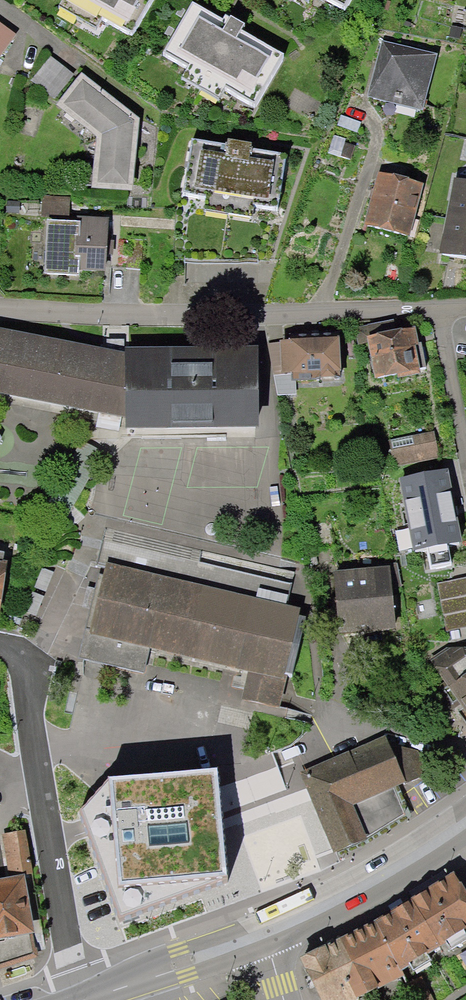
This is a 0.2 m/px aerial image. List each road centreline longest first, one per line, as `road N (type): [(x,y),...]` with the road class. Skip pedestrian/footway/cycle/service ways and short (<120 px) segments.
road 1 (residential): [(0,306),(182,317),(442,311)]
road 2 (residential): [(0,647),(19,652),(84,999)]
road 3 (secondary): [(264,935),(465,824)]
road 4 (secondary): [(264,935),(85,999)]
road 5 (residential): [(442,311),(465,439)]

